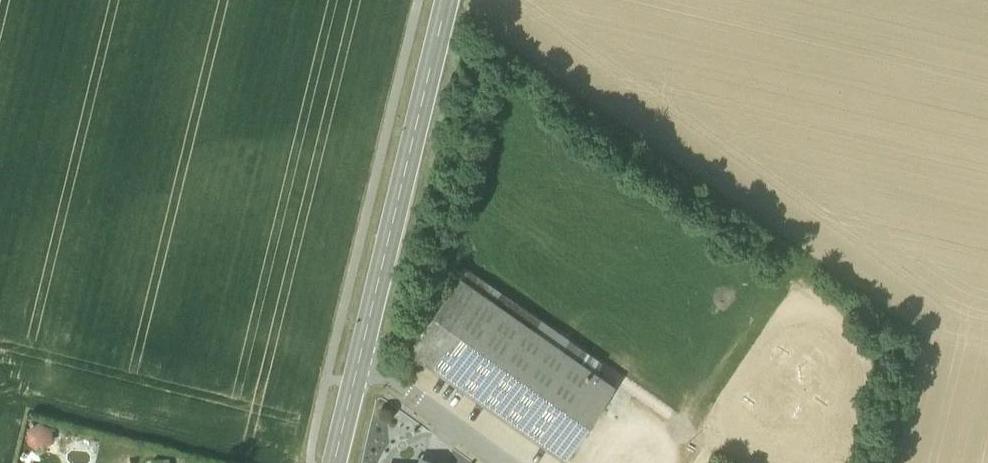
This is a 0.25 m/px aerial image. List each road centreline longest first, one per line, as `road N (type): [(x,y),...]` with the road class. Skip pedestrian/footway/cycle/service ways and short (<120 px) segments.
road 1 (tertiary): [(359,363),(447,0)]
road 2 (residential): [(359,363),(507,462)]

